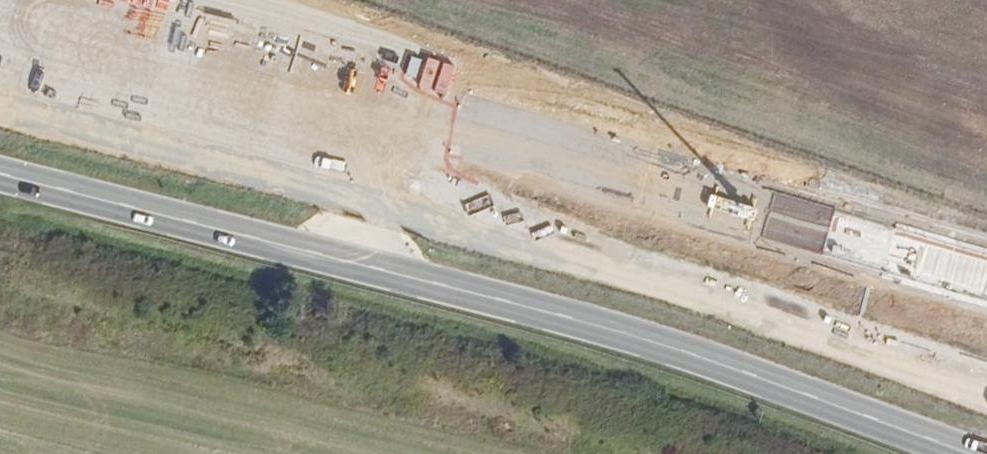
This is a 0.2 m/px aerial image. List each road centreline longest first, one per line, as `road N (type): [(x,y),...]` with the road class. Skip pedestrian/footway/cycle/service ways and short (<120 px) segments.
road 1 (primary): [(968,453),(744,371),(557,314),(0,173)]

